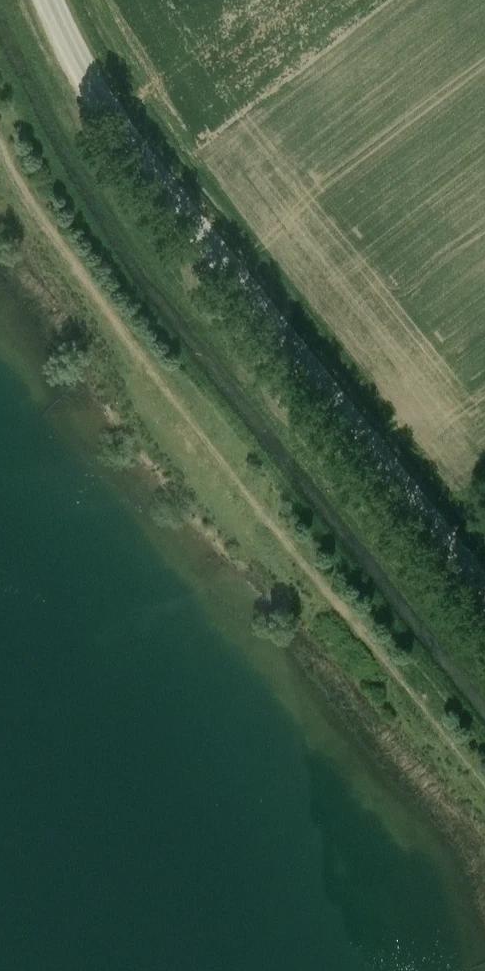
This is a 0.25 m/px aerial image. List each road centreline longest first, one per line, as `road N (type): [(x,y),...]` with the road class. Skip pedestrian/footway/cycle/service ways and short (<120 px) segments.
road 1 (unclassified): [(484,581),(122,128),(51,0)]

